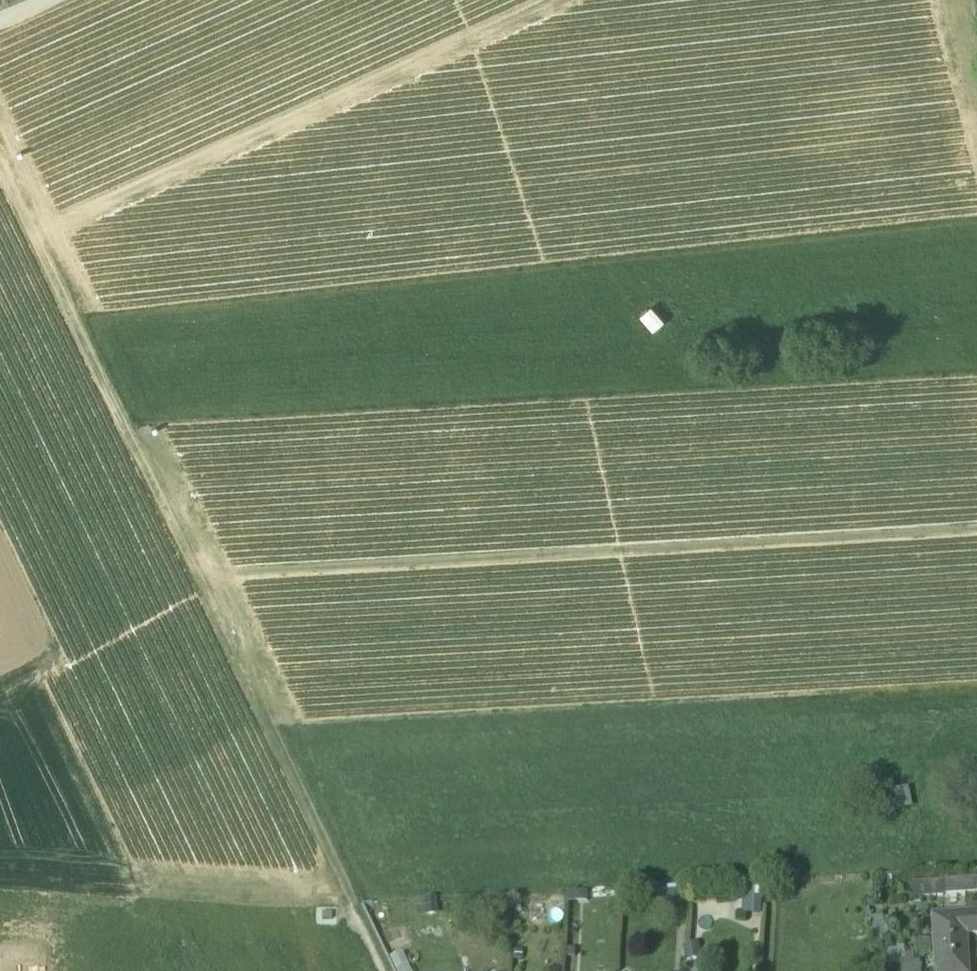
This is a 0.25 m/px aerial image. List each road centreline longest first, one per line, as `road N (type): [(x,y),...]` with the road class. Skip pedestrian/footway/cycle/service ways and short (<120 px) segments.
road 1 (track): [(0,165),(393,970)]

